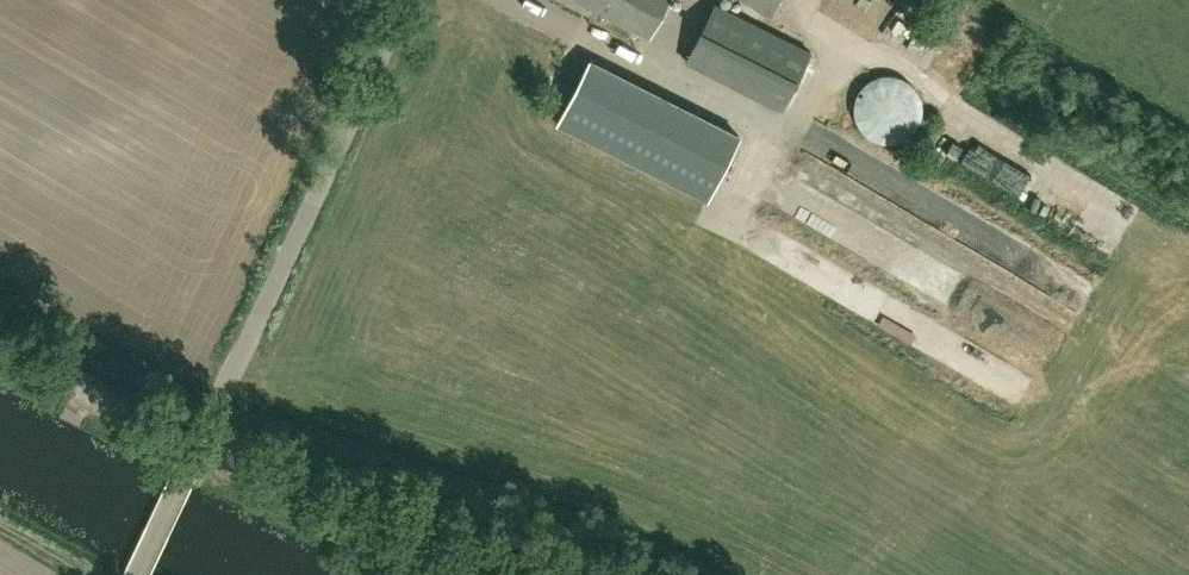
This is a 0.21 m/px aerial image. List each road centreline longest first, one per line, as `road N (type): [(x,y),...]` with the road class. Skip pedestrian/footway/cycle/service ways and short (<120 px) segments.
road 1 (unclassified): [(138,574),(412,0)]
road 2 (track): [(727,225),(1021,392)]
road 3 (track): [(474,574),(378,521),(278,490),(197,451)]
road 4 (track): [(905,64),(941,88),(941,105),(1133,214)]
road 5 (track): [(0,353),(197,451)]

